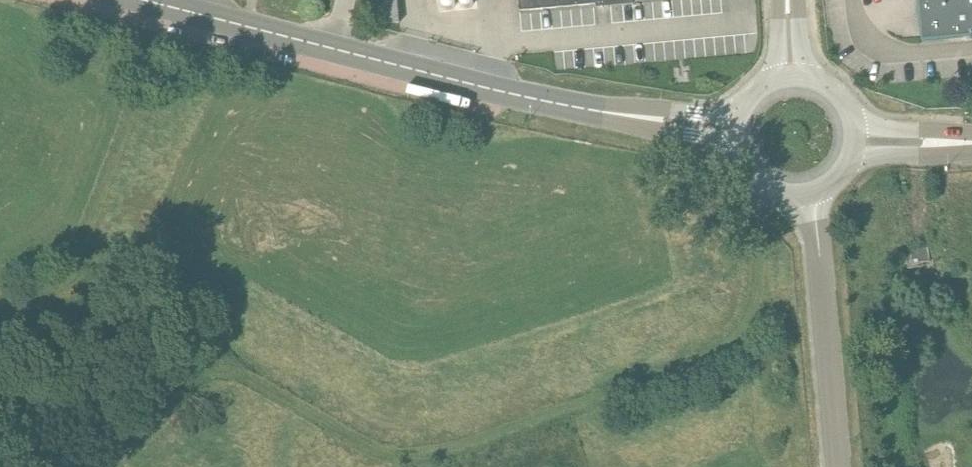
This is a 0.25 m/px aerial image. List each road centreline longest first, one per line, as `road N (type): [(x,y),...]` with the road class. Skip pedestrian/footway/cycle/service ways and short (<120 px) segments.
road 1 (tertiary): [(739,130),(484,88),(143,0)]
road 2 (unclassified): [(839,466),(812,190)]

